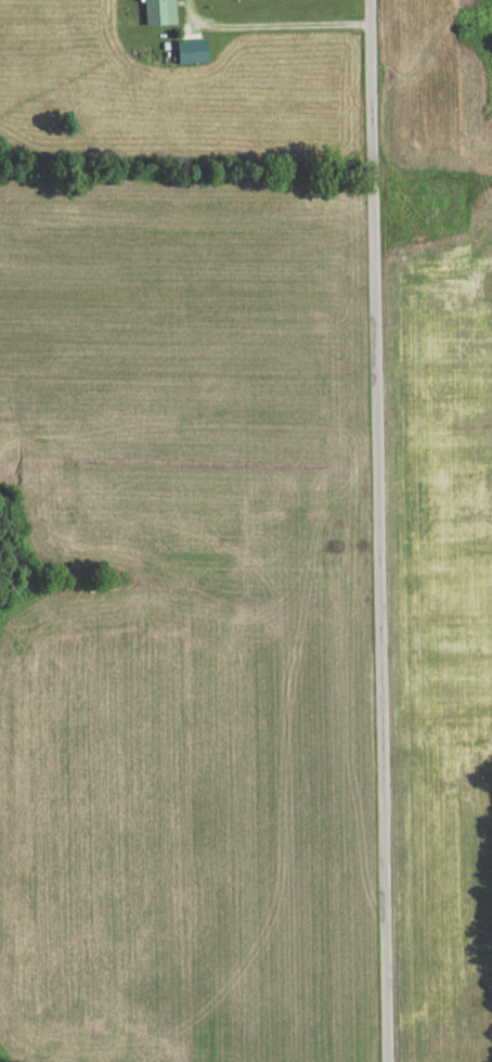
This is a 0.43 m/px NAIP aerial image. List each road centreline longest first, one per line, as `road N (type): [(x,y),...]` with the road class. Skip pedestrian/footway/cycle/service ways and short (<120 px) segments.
road 1 (residential): [(389,1061),(372,0)]
road 2 (residential): [(378,539),(198,499),(70,324)]

